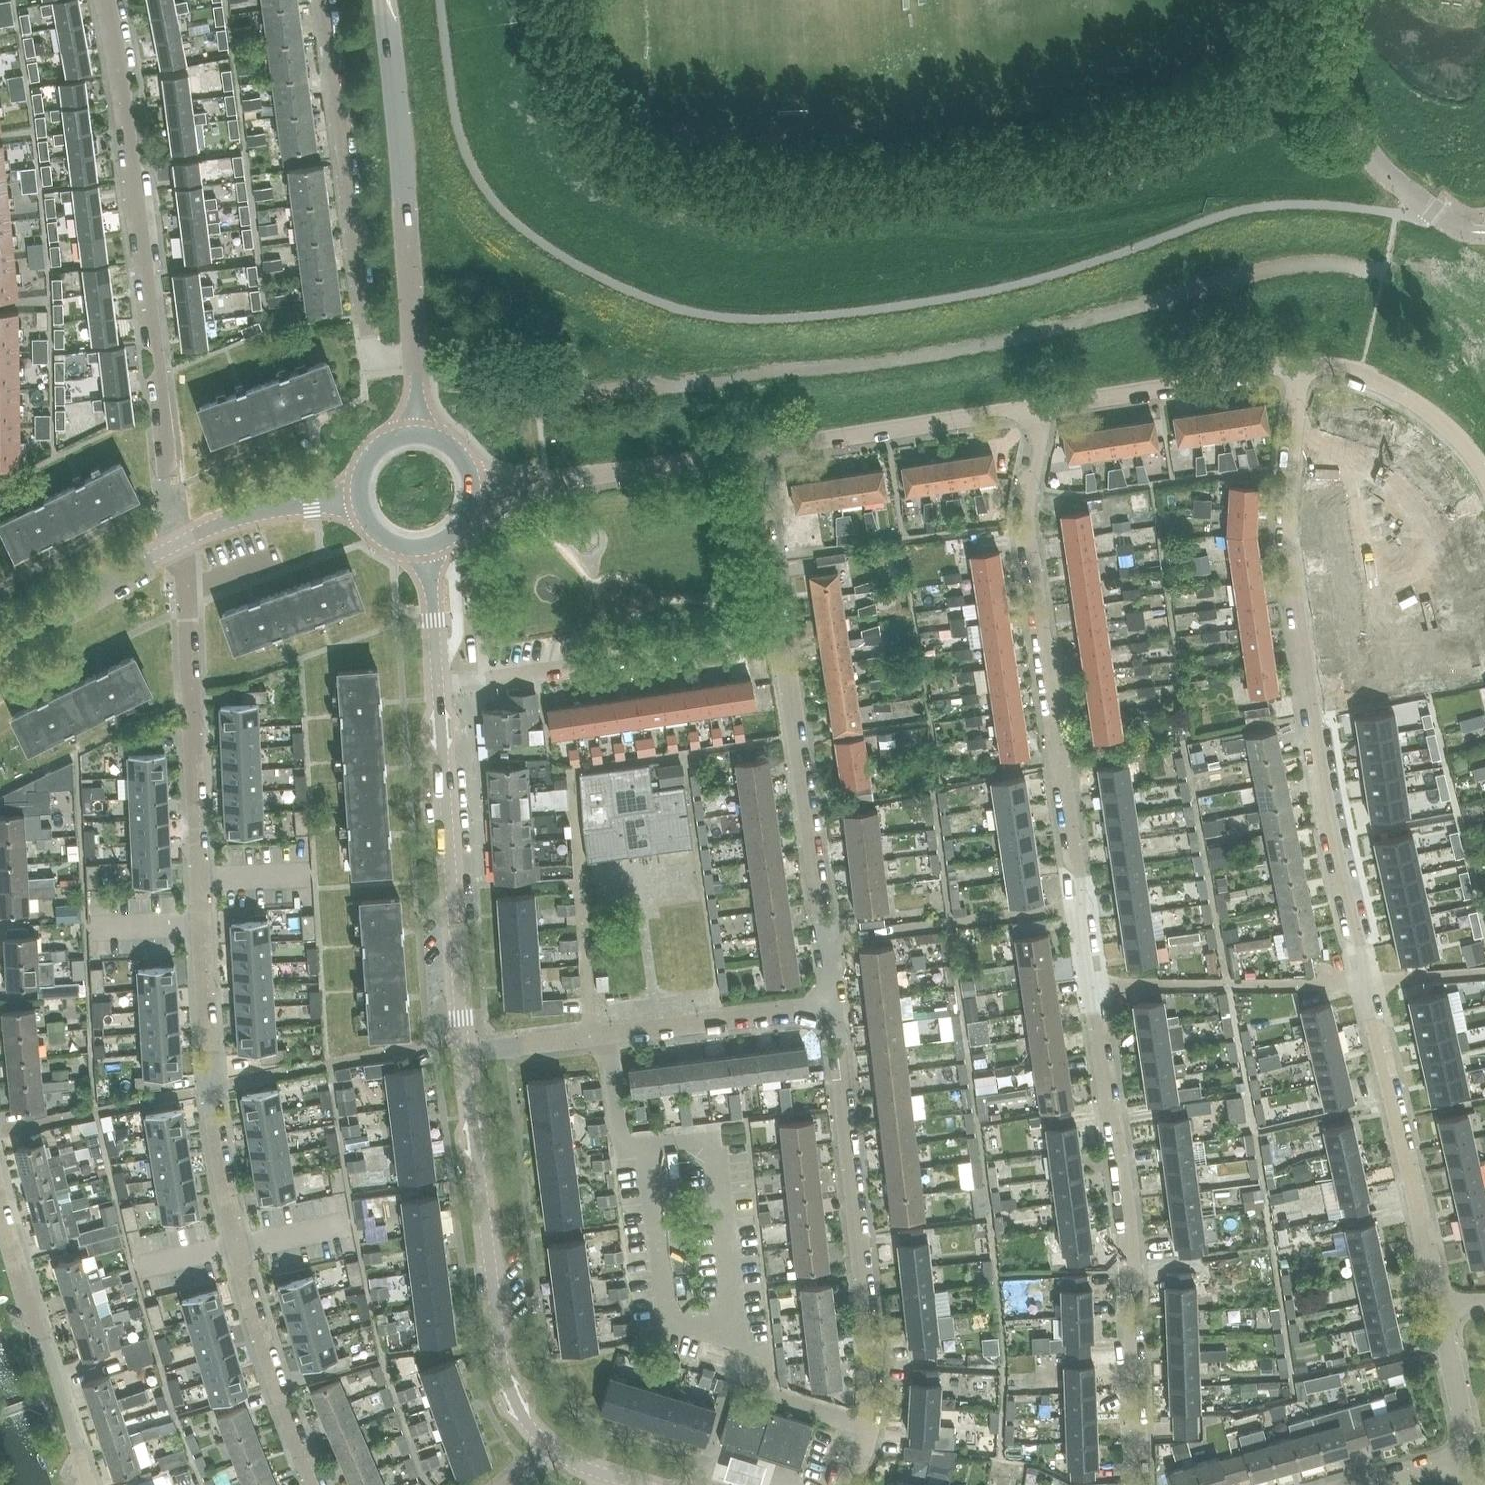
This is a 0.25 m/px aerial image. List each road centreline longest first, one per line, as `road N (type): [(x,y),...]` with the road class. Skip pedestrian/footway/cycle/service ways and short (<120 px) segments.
road 1 (residential): [(1038,408),(1023,510),(1131,1244),(1142,1484)]
road 2 (residential): [(318,1484),(276,1383),(228,1217),(210,1087),(185,539)]
road 3 (residential): [(1439,1304),(1362,981),(1320,746),(1293,522),(1303,370)]
road 4 (residential): [(185,539),(150,339),(106,0)]
road 5 (residential): [(846,1484),(883,1392),(841,1009)]
road 6 (tertiary): [(551,1450),(525,1420),(497,1351),(465,1047)]
road 7 (residential): [(314,0),(360,339),(380,357),(414,356)]
road 8 (residential): [(841,1009),(786,632)]
road 9 (tertiary): [(465,1047),(439,683)]
road 10 (tertiary): [(414,356),(383,0)]
road 11 (residential): [(439,683),(786,632)]
road 12 (residential): [(93,1484),(0,1175)]
road 13 (residential): [(474,489),(758,449)]
road 14 (residential): [(758,449),(1038,408)]
road 15 (residential): [(1038,408),(1303,370)]
road 16 (residential): [(589,1035),(841,1009)]
road 17 (residential): [(1303,370),(1359,378),(1419,406),(1484,480)]
road 18 (tertiary): [(0,645),(185,539)]
road 19 (residential): [(786,632),(758,449)]
road 20 (tertiary): [(185,539),(254,512),(361,500)]
road 21 (residential): [(1470,1453),(1439,1304)]
road 22 (tertiary): [(439,683),(427,547)]
road 23 (residential): [(589,1035),(580,899)]
road 24 (residential): [(465,1047),(589,1035)]

